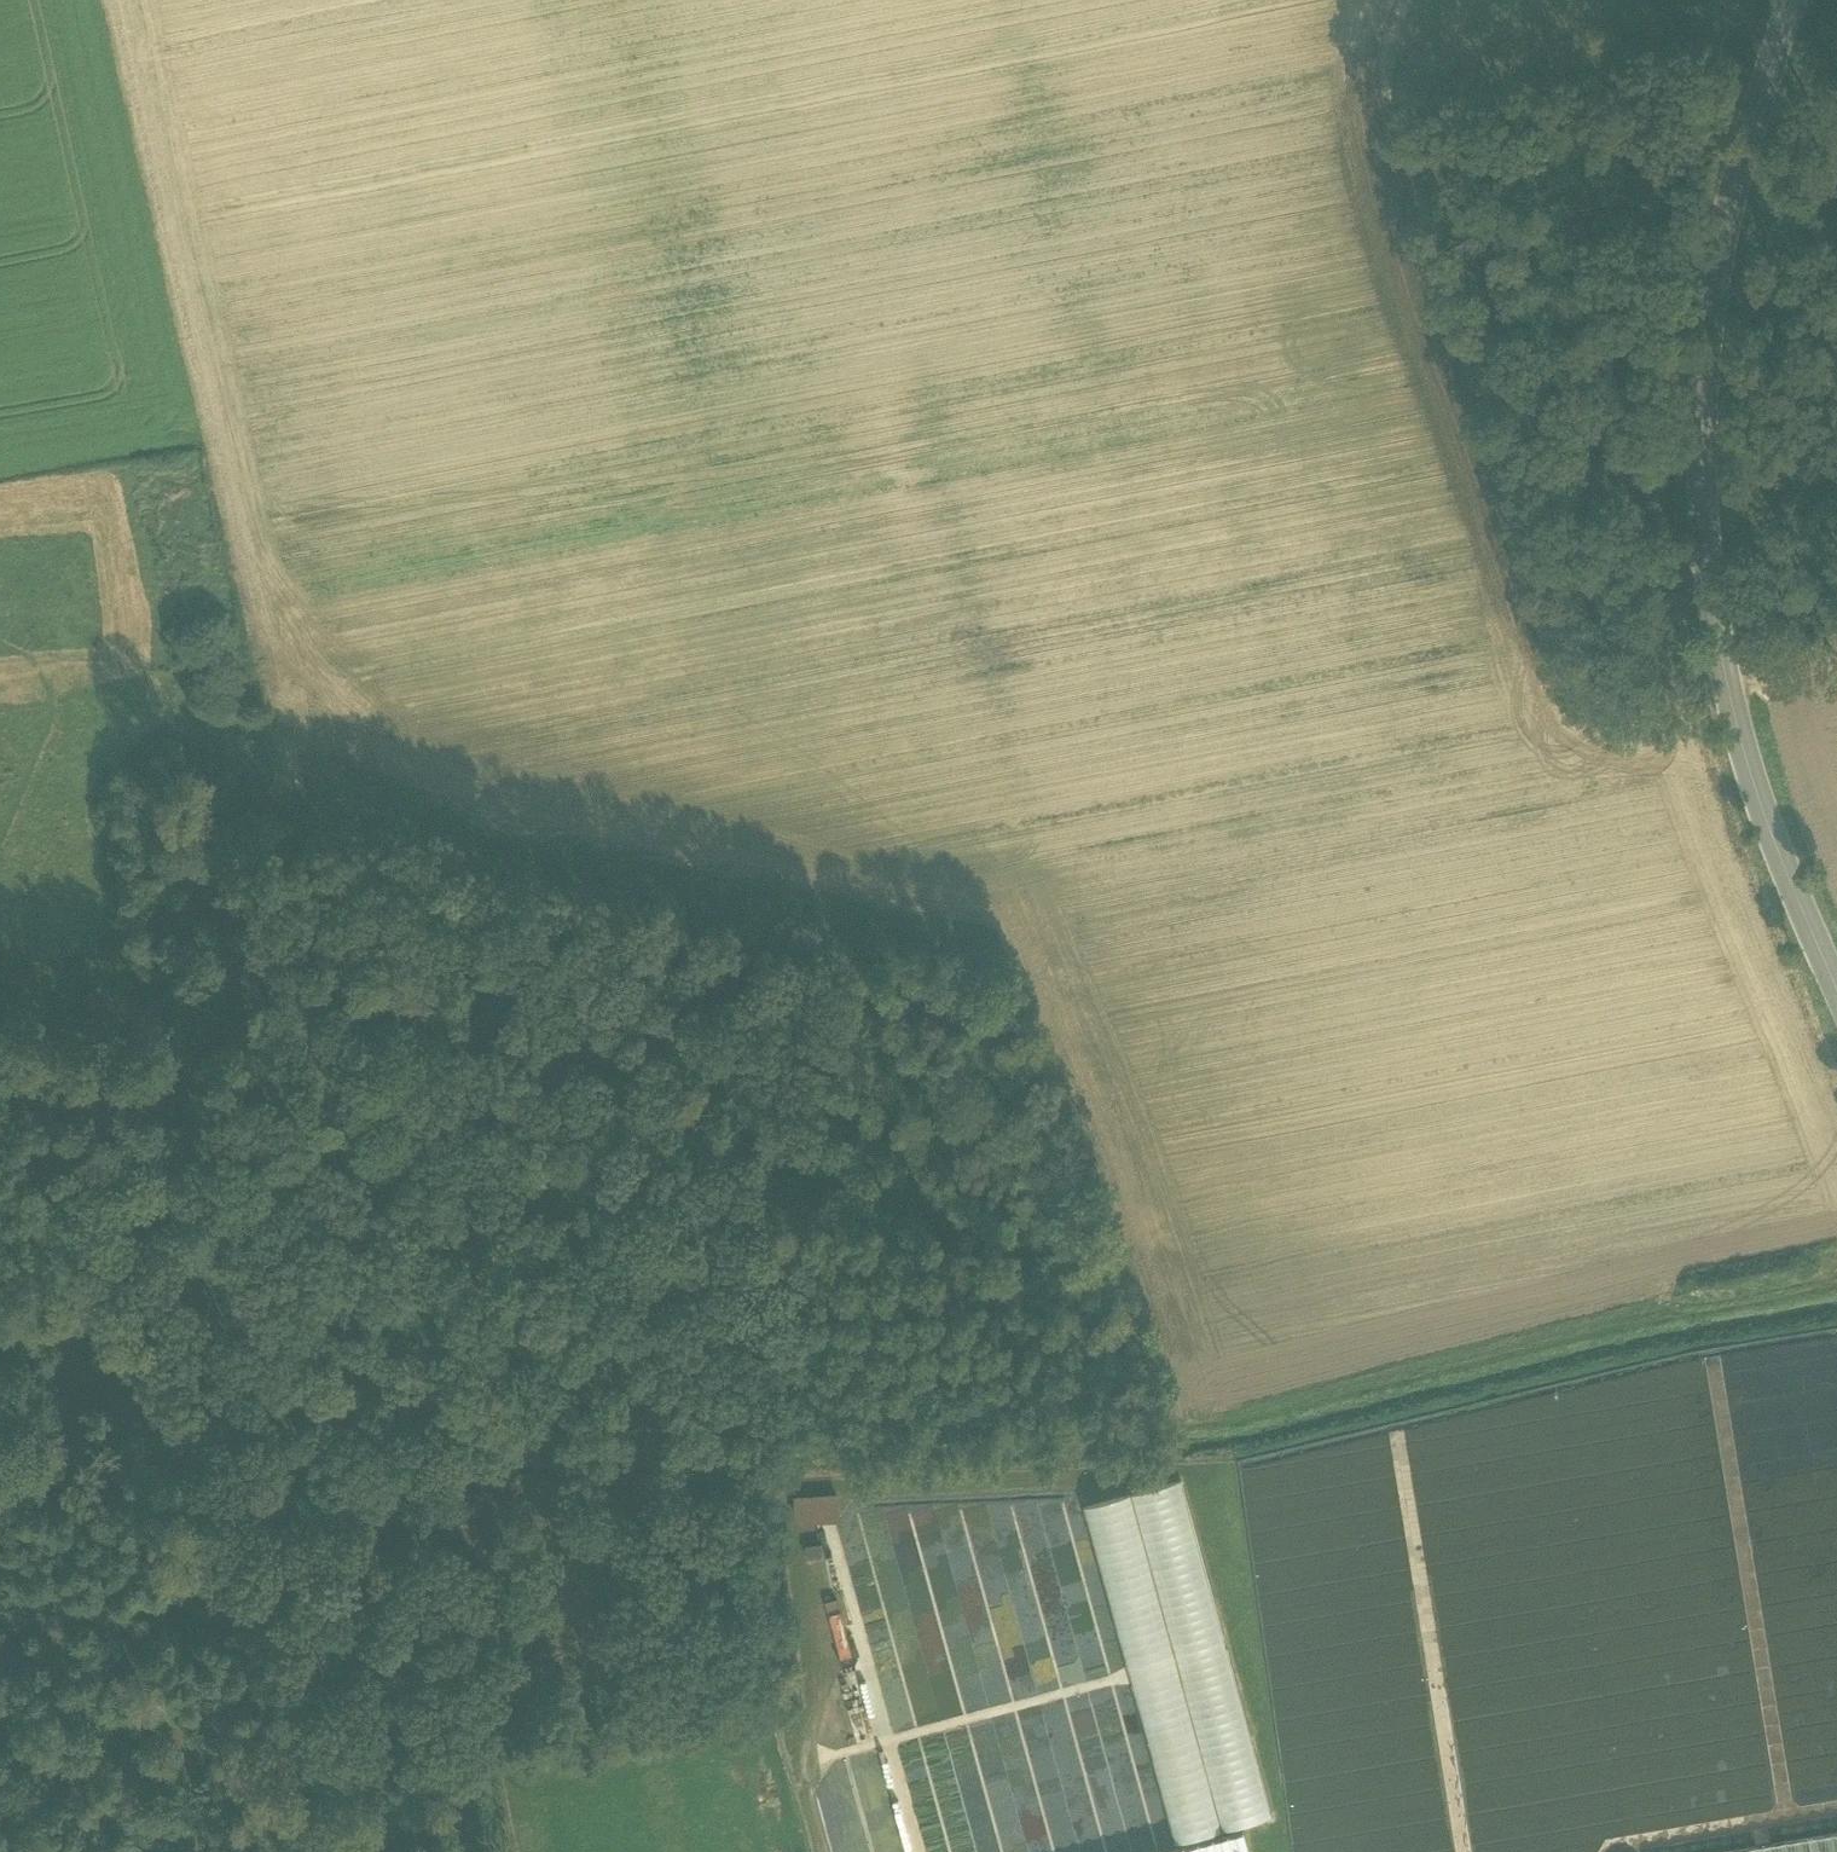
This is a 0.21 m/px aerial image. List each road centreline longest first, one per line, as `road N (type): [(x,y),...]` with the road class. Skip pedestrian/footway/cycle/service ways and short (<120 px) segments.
road 1 (tertiary): [(1836,998),(1732,707),(1708,567),(1702,418),(1715,290),(1740,165),(1792,0)]

